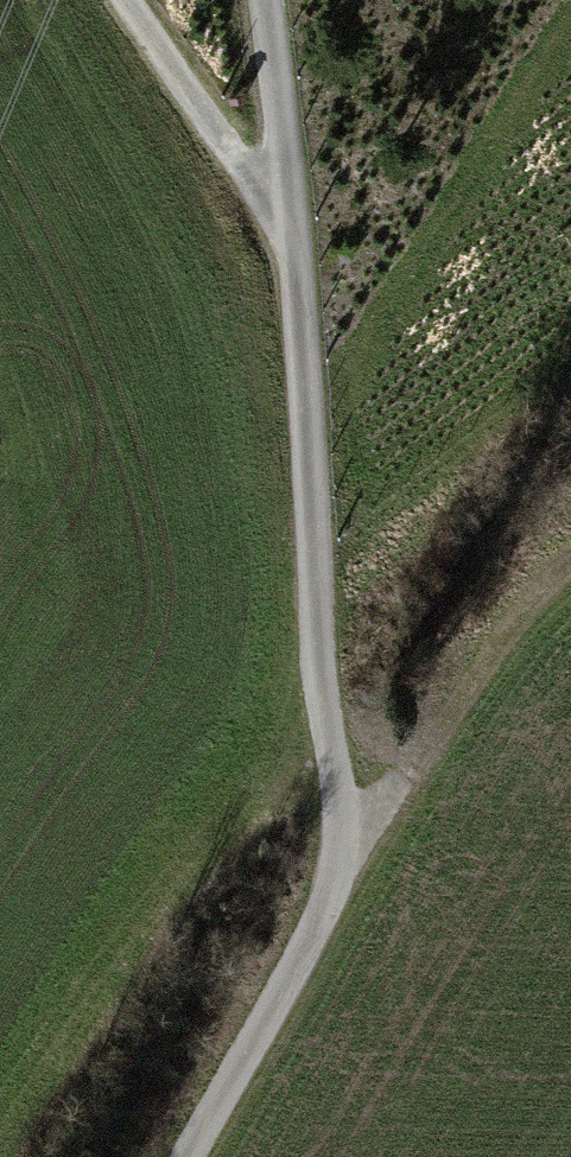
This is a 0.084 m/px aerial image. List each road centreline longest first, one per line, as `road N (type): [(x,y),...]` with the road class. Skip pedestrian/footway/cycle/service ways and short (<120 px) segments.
road 1 (track): [(266,0),(309,367),(323,763),(352,836)]
road 2 (track): [(194,1156),(307,976),(352,836)]
road 3 (track): [(352,836),(525,615),(570,573)]
road 4 (track): [(294,238),(125,0)]

